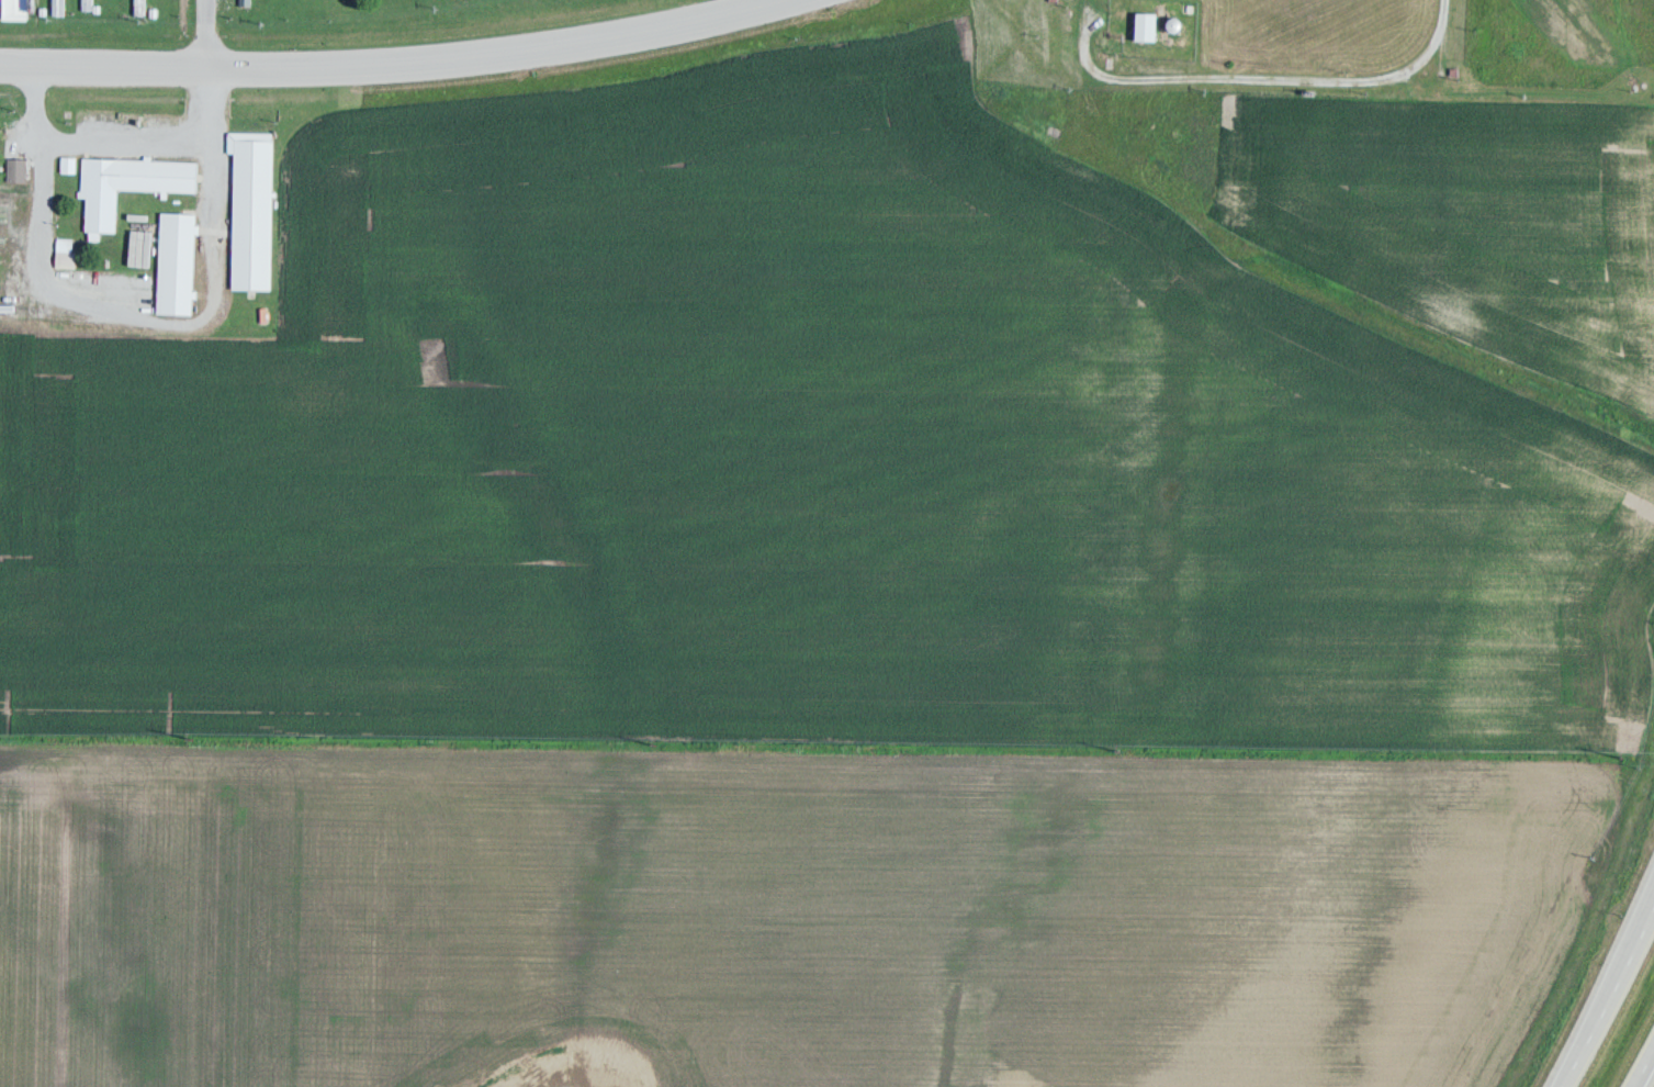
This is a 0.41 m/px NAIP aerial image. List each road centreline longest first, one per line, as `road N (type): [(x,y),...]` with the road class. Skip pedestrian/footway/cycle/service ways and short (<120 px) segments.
road 1 (primary): [(774,0),(595,40),(396,61),(0,67)]
road 2 (trunk): [(1653,906),(1560,1086)]

